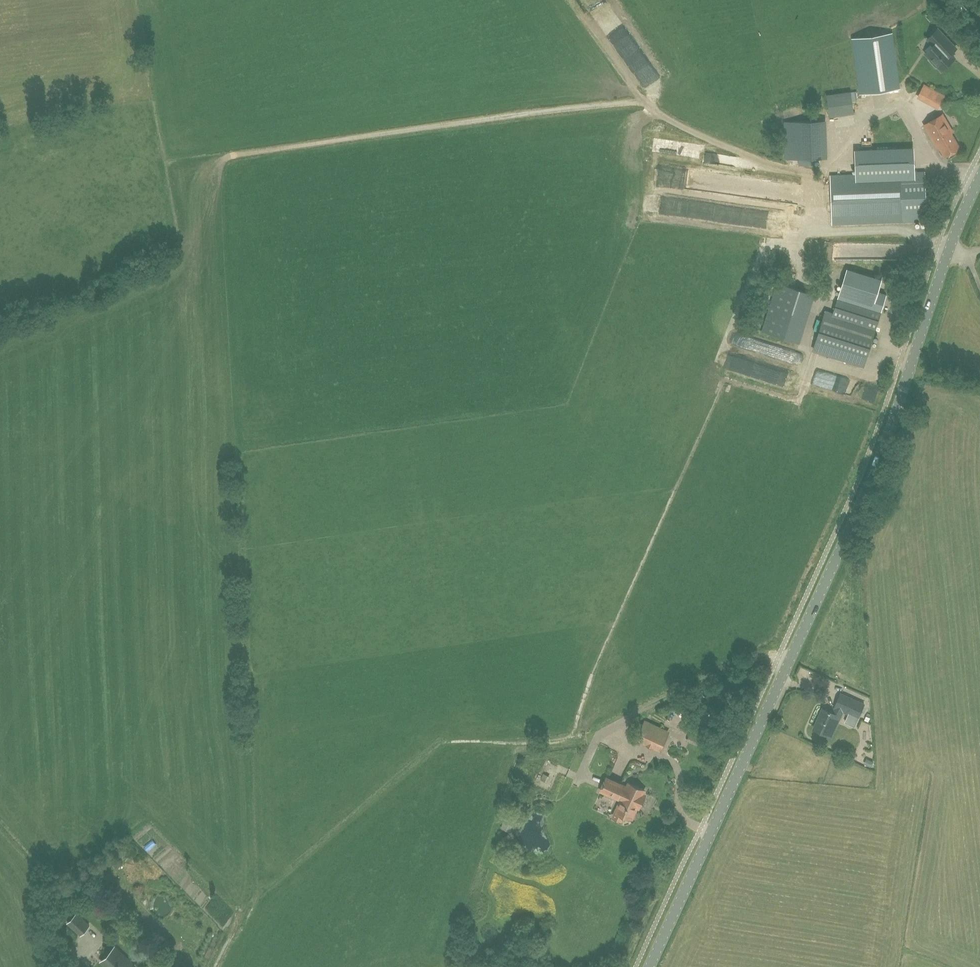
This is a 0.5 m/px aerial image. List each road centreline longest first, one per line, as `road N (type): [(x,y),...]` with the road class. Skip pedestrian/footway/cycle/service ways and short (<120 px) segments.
road 1 (secondary): [(650,966),(891,432),(979,179)]

